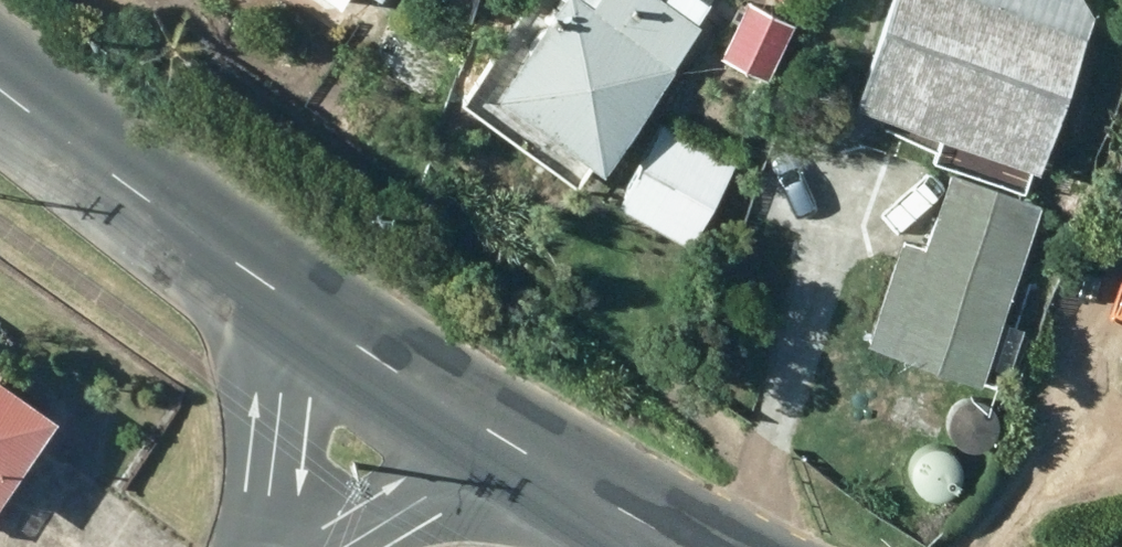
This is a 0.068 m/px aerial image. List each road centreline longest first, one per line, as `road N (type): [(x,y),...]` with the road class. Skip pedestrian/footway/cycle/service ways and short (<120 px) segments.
road 1 (secondary): [(555,476),(263,289)]
road 2 (secondary): [(263,289),(0,85)]
road 3 (unclassified): [(266,546),(275,453),(263,289)]
road 4 (unclassified): [(357,546),(400,522),(555,476)]
road 5 (secondary): [(673,546),(555,476)]

